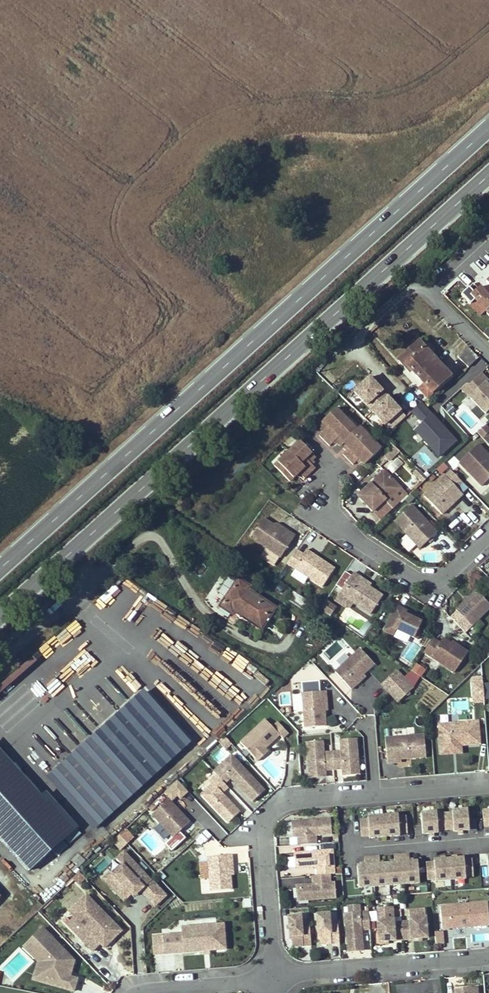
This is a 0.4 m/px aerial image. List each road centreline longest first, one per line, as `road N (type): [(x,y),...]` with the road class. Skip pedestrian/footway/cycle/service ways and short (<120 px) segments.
road 1 (primary): [(488,126),(0,566)]
road 2 (primary): [(0,604),(488,170)]
road 3 (residential): [(373,798),(281,805),(263,830),(268,975)]
road 4 (residential): [(268,975),(488,955)]
road 5 (residential): [(488,529),(430,585),(325,515)]
road 6 (unclassified): [(0,665),(111,565)]
road 7 (residential): [(124,992),(143,981),(268,975)]

